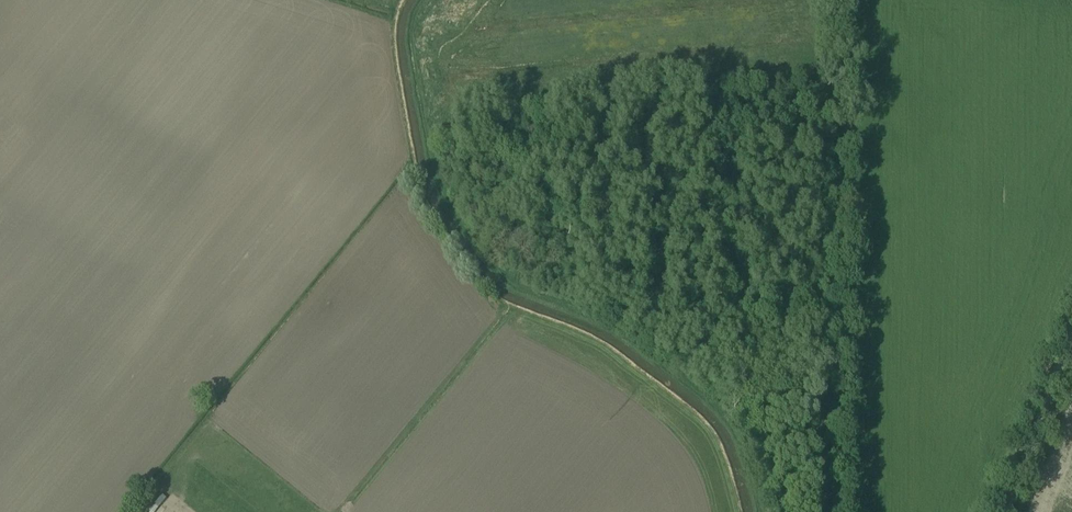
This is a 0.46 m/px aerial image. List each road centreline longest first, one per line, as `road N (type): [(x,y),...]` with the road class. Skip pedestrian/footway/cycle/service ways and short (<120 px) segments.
road 1 (track): [(843,0),(838,511)]
road 2 (track): [(1071,336),(1005,511)]

